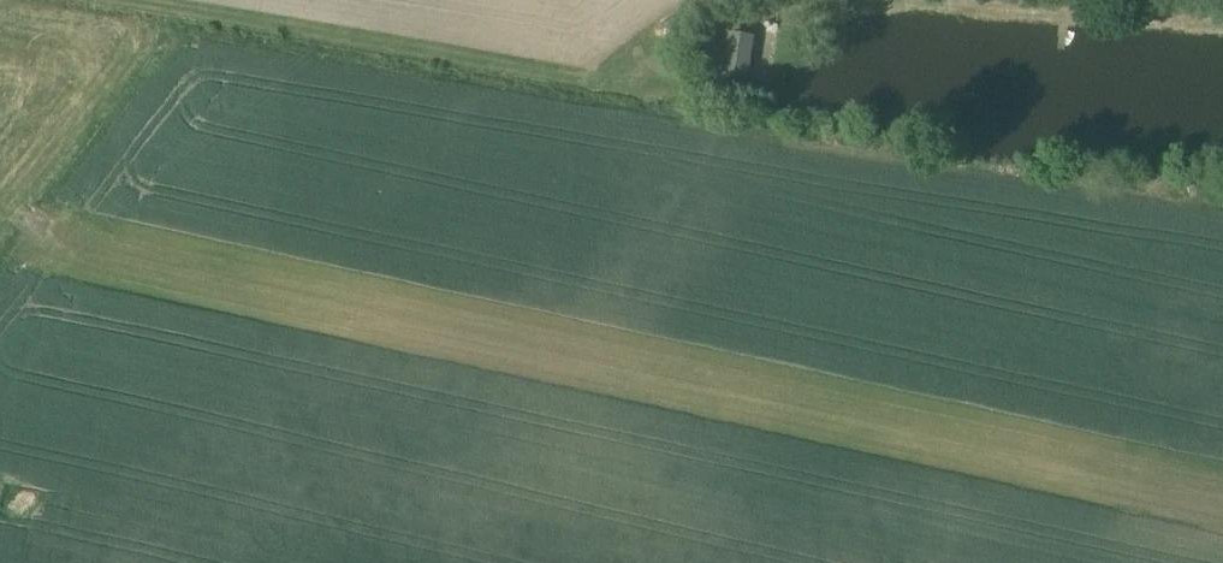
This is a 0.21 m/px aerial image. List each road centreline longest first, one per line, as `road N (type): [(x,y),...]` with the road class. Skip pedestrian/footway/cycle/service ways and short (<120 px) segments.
road 1 (track): [(106,0),(581,82)]

